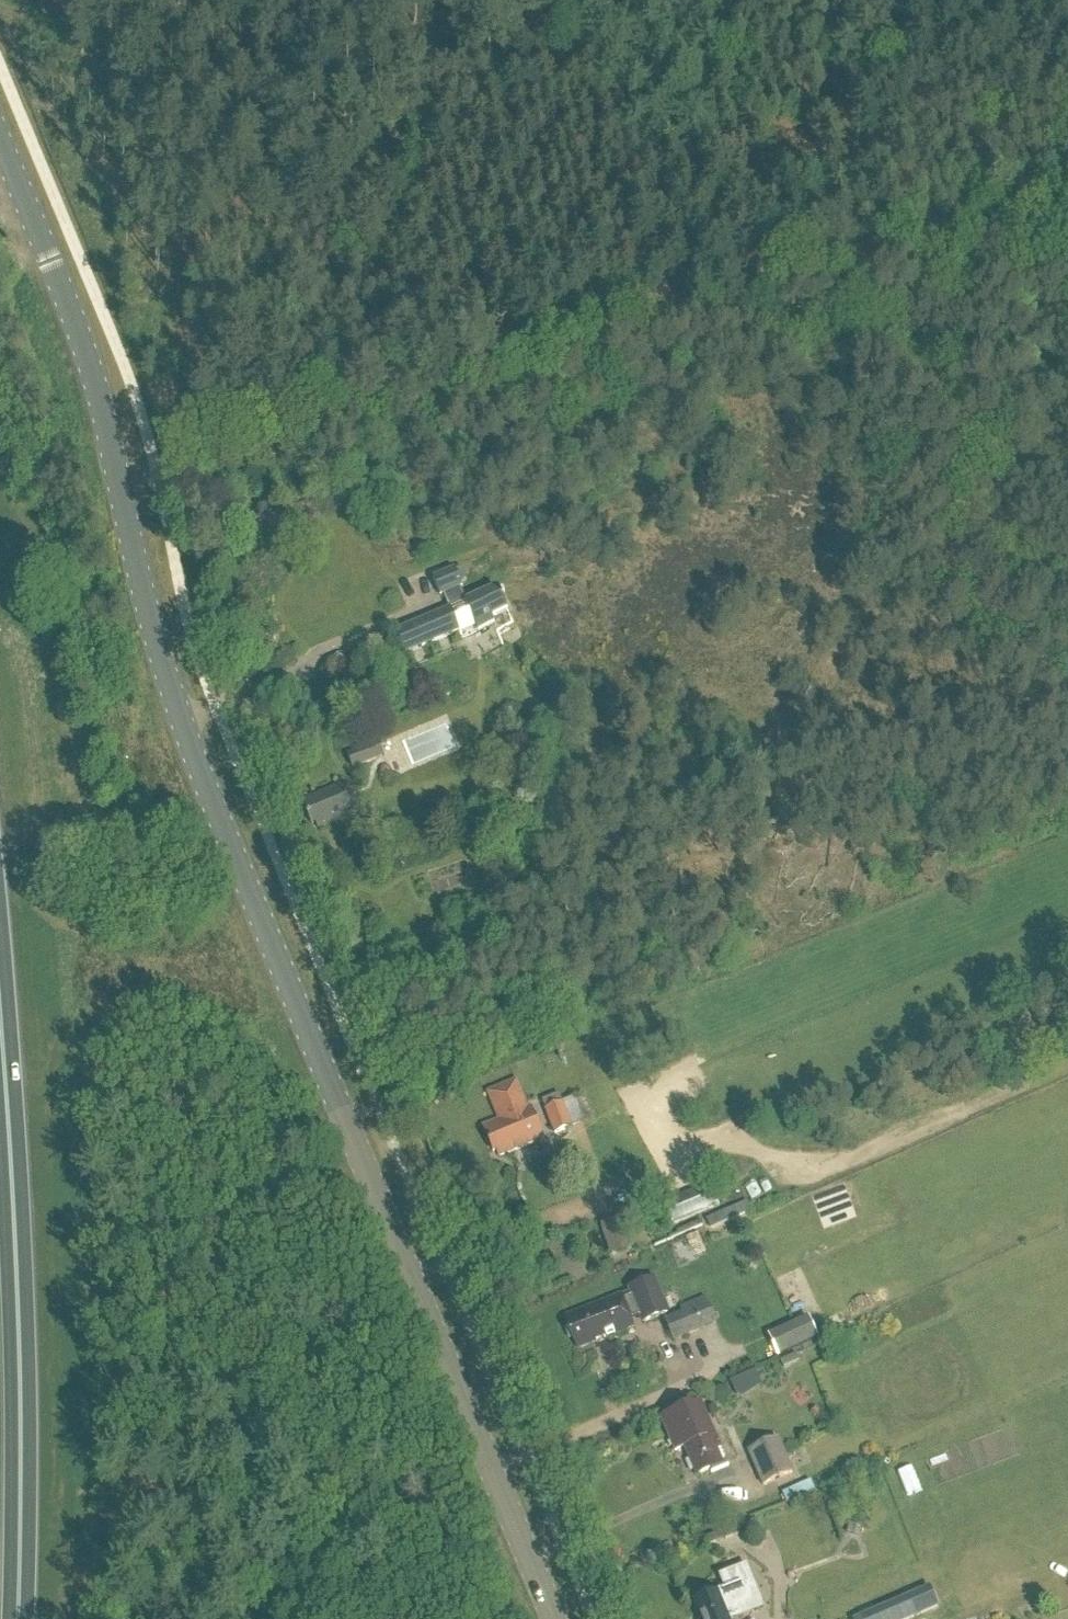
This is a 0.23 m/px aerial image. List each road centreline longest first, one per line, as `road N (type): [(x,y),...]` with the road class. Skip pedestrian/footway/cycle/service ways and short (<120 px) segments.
road 1 (tertiary): [(555,1618),(172,692),(90,361),(0,141)]
road 2 (track): [(1067,229),(597,348),(493,386),(349,409),(120,483)]
road 3 (trunk): [(20,1618),(17,1259),(0,1000)]

